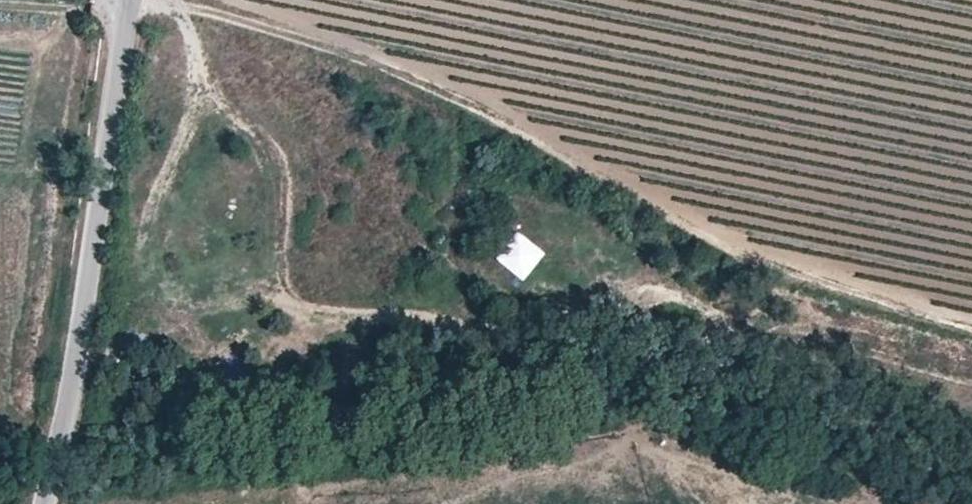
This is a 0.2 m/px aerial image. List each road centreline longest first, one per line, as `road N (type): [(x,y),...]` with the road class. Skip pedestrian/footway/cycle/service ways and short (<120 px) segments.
road 1 (tertiary): [(42,503),(131,0)]

